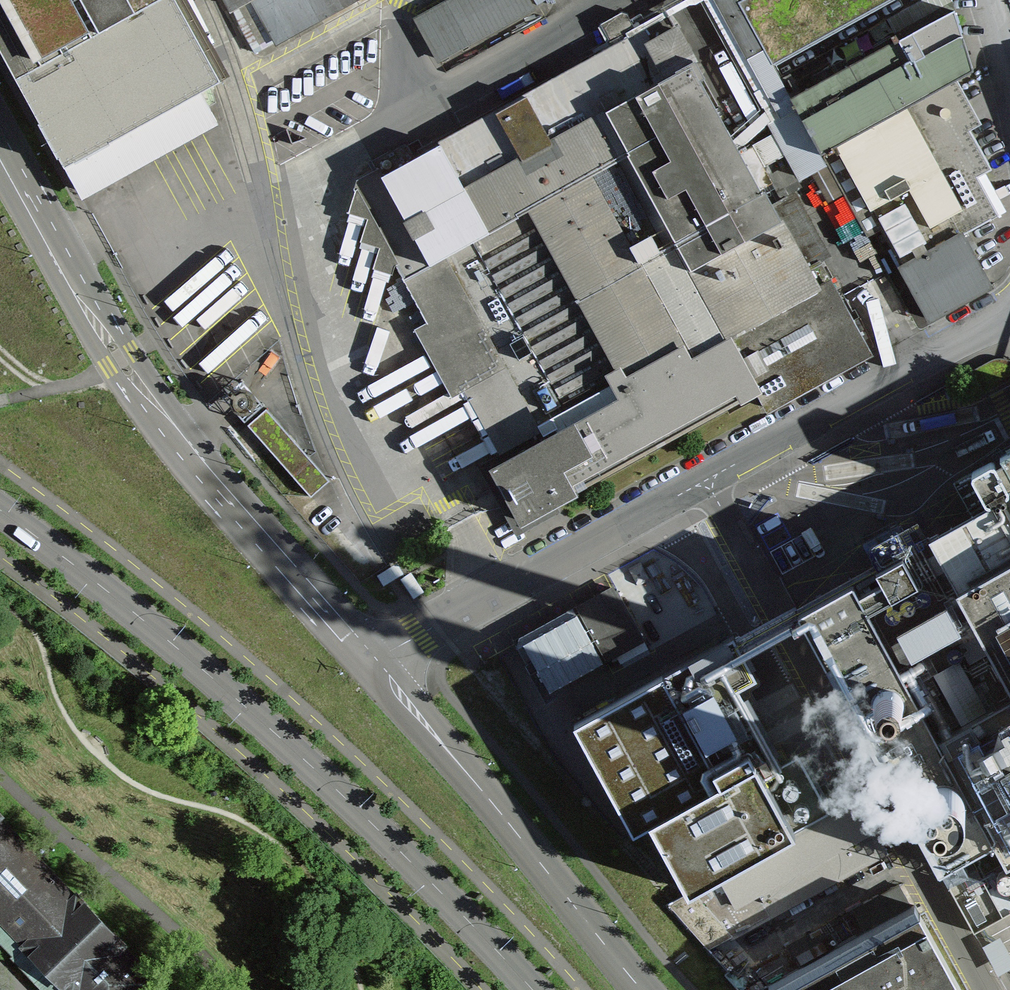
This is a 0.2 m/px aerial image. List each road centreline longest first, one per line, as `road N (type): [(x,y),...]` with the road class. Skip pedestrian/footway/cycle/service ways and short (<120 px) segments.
road 1 (primary): [(0,507),(291,745),(524,989)]
road 2 (tertiary): [(364,664),(158,420),(0,146)]
road 3 (motorway): [(364,688),(8,169)]
road 4 (residential): [(701,484),(986,989)]
road 5 (motorway): [(0,366),(124,494),(373,785)]
road 6 (motorway): [(364,688),(108,396),(0,289)]
road 7 (motorway): [(0,450),(65,500),(373,785)]
road 8 (tertiary): [(640,989),(514,829),(364,664)]
road 9 (motorway): [(628,989),(364,688)]
road 10 (residential): [(364,664),(701,484)]
road 11 (residential): [(701,484),(1009,319)]
road 12 (motorway): [(373,785),(554,989)]

